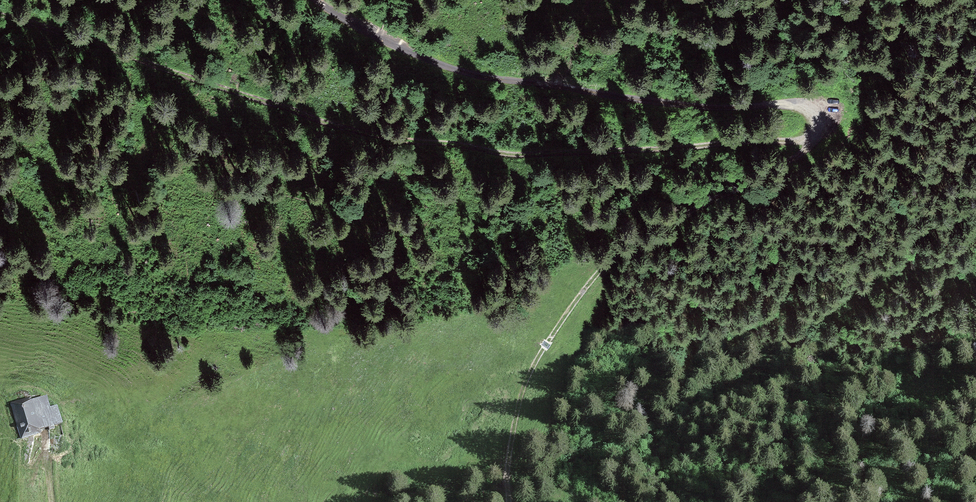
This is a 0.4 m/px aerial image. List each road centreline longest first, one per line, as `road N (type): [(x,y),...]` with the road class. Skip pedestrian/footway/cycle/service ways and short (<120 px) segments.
road 1 (track): [(0,14),(350,128),(459,144),(526,153),(798,139),(833,117),(811,175),(750,217),(691,223),(607,267),(548,335),(519,404),(514,501)]
road 2 (unclassified): [(833,117),(797,106),(711,108),(485,77),(367,31),(318,0)]

